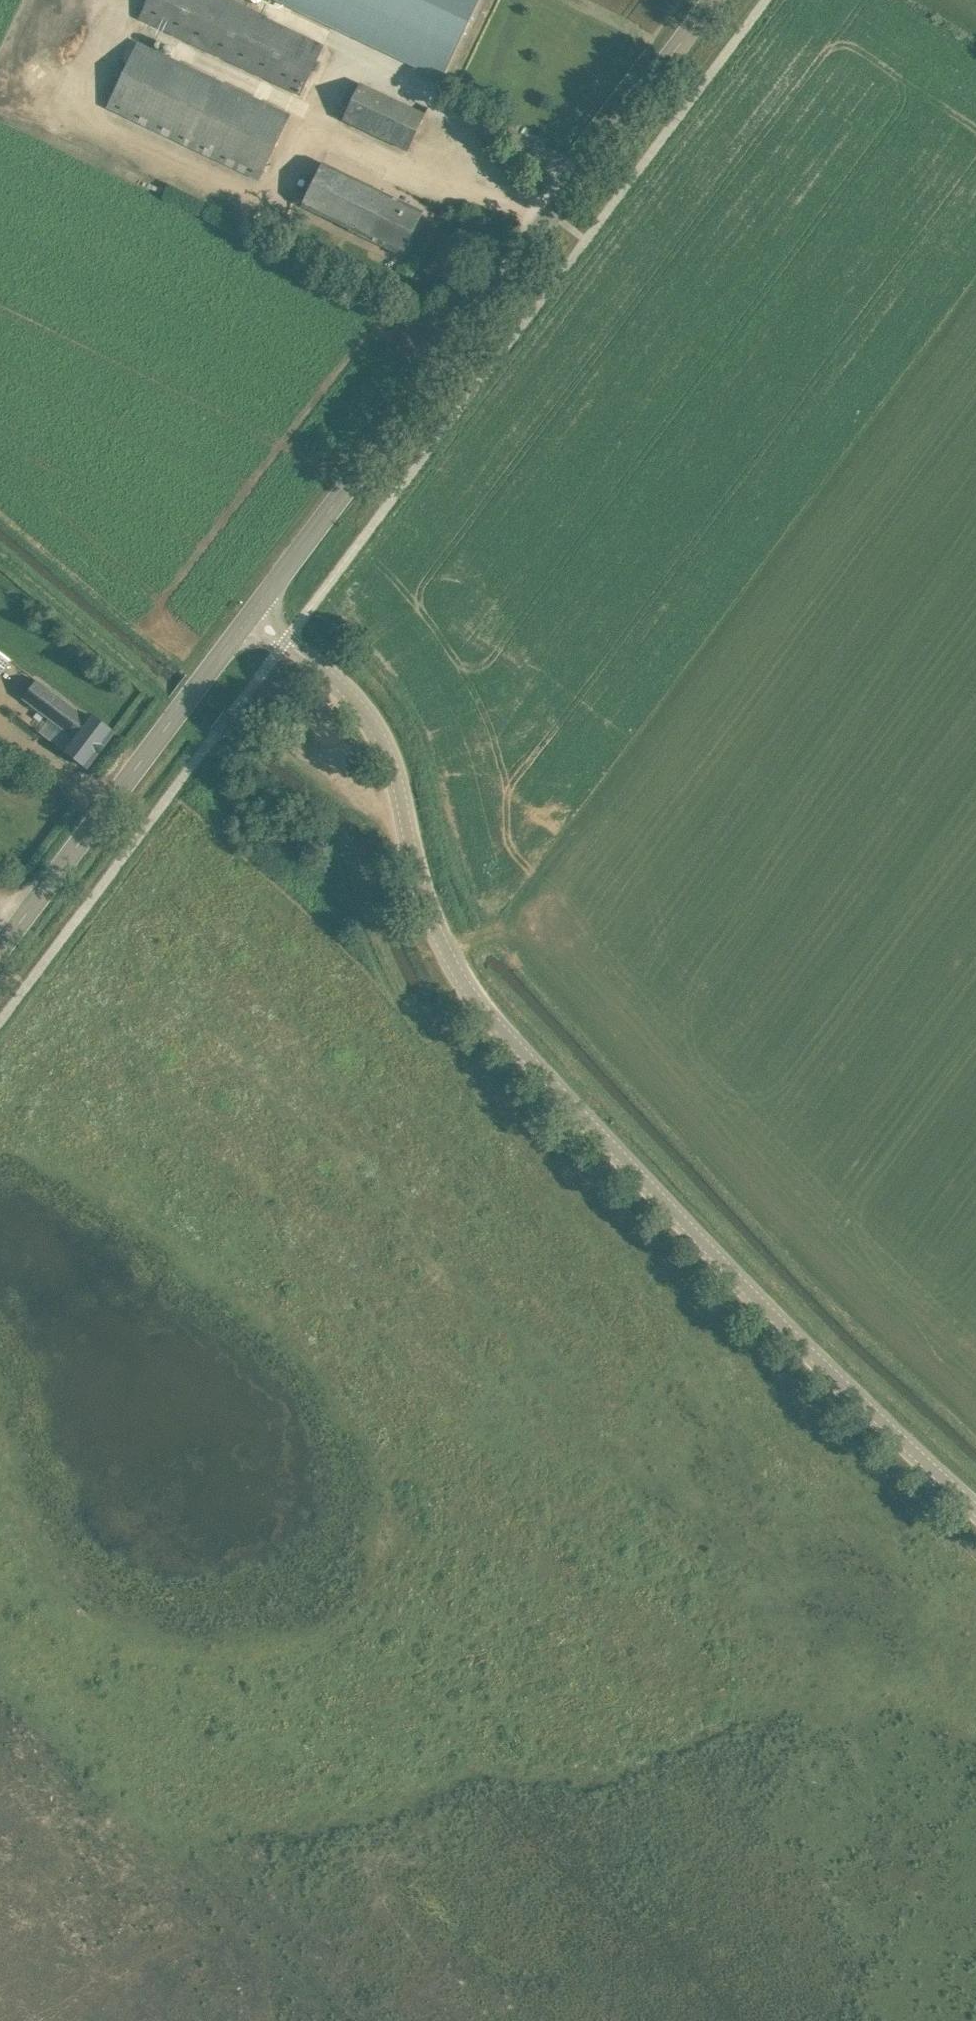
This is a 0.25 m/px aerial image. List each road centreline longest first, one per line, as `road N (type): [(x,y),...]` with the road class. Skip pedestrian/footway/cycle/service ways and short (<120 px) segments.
road 1 (tertiary): [(975,1496),(489,1017),(434,917),(379,722),(357,691),(256,616)]
road 2 (secondary): [(256,616),(716,0)]
road 3 (secondary): [(0,958),(256,616)]

